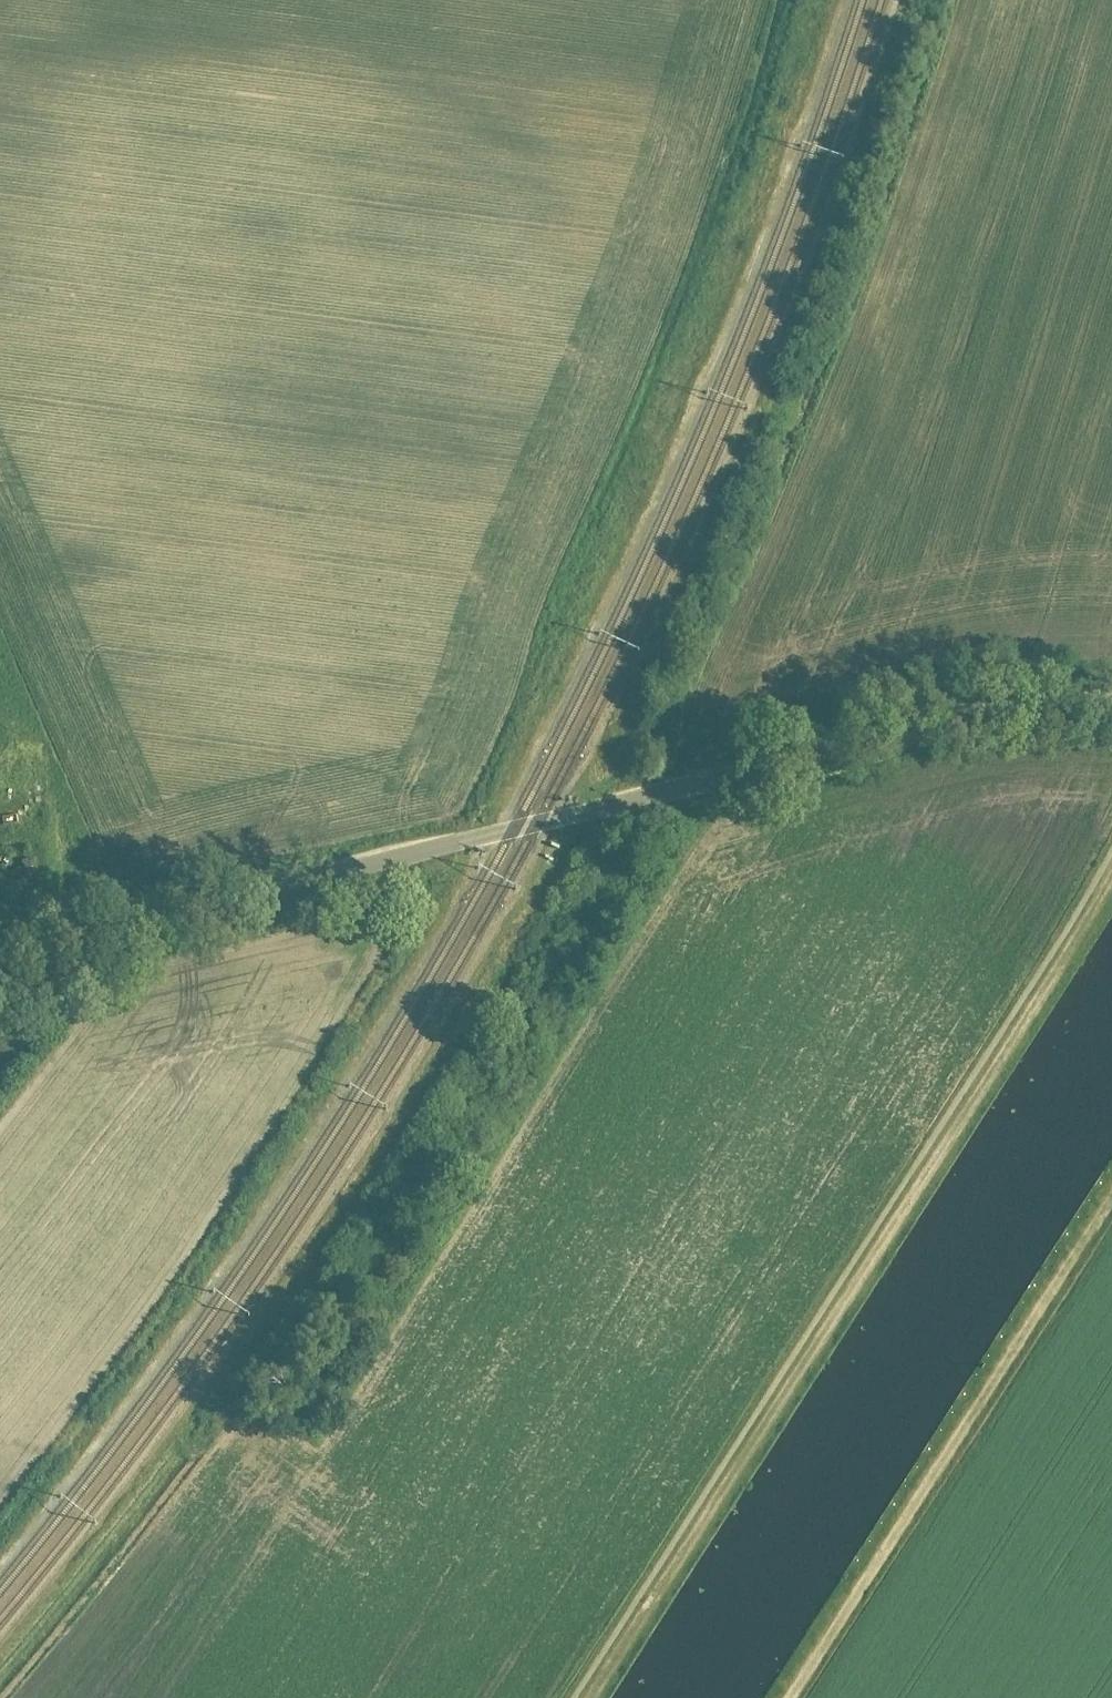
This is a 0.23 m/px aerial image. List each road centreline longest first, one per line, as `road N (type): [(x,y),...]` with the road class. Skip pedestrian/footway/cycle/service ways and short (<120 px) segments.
road 1 (unclassified): [(0,962),(917,733),(1018,712),(1111,704)]
road 2 (track): [(602,1697),(1111,881)]
road 3 (track): [(1111,1194),(788,1697)]

